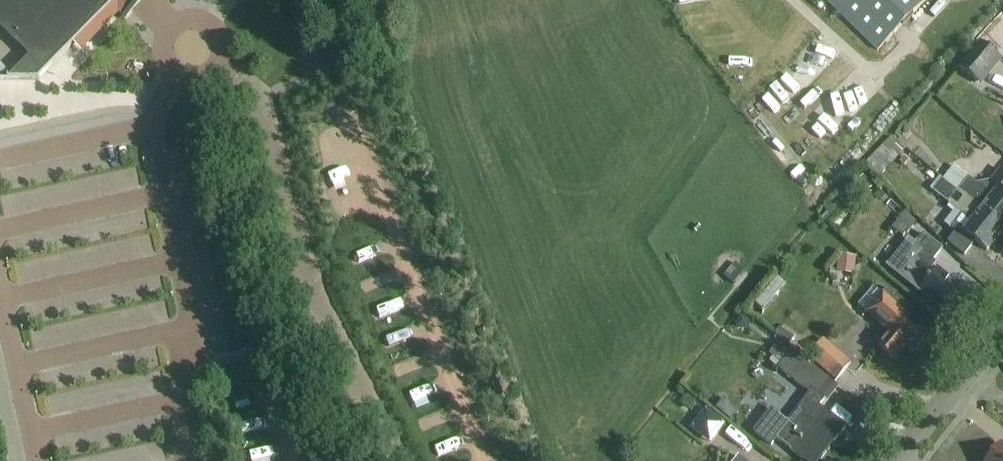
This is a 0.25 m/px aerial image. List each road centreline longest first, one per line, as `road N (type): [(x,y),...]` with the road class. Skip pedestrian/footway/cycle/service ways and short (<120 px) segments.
road 1 (tertiary): [(896,460),(1002,328)]

